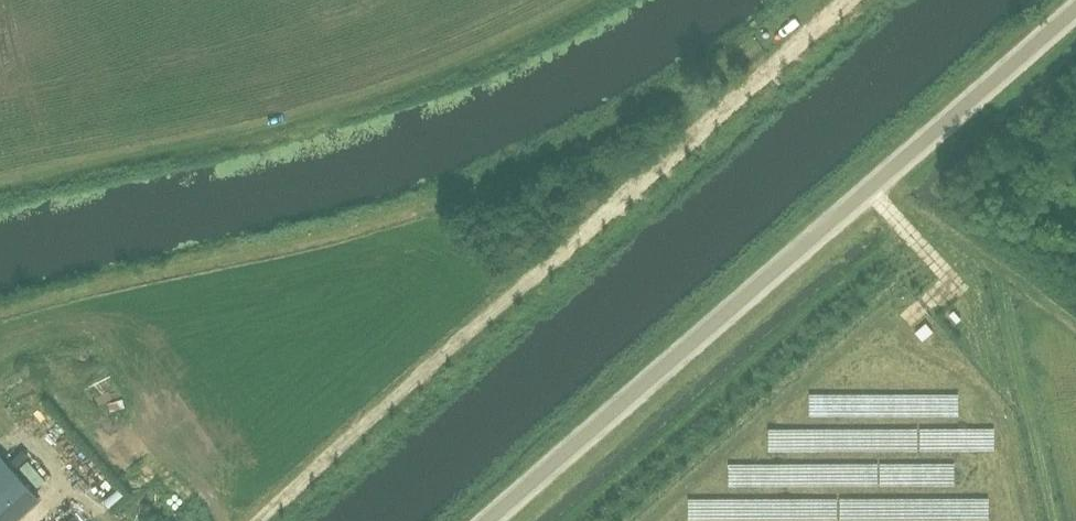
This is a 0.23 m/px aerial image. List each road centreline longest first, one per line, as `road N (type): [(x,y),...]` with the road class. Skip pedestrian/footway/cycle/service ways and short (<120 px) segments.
road 1 (track): [(259,520),(383,403),(846,0)]
road 2 (unclassified): [(490,520),(1075,6)]
road 3 (track): [(585,0),(475,59),(325,116),(0,193)]

